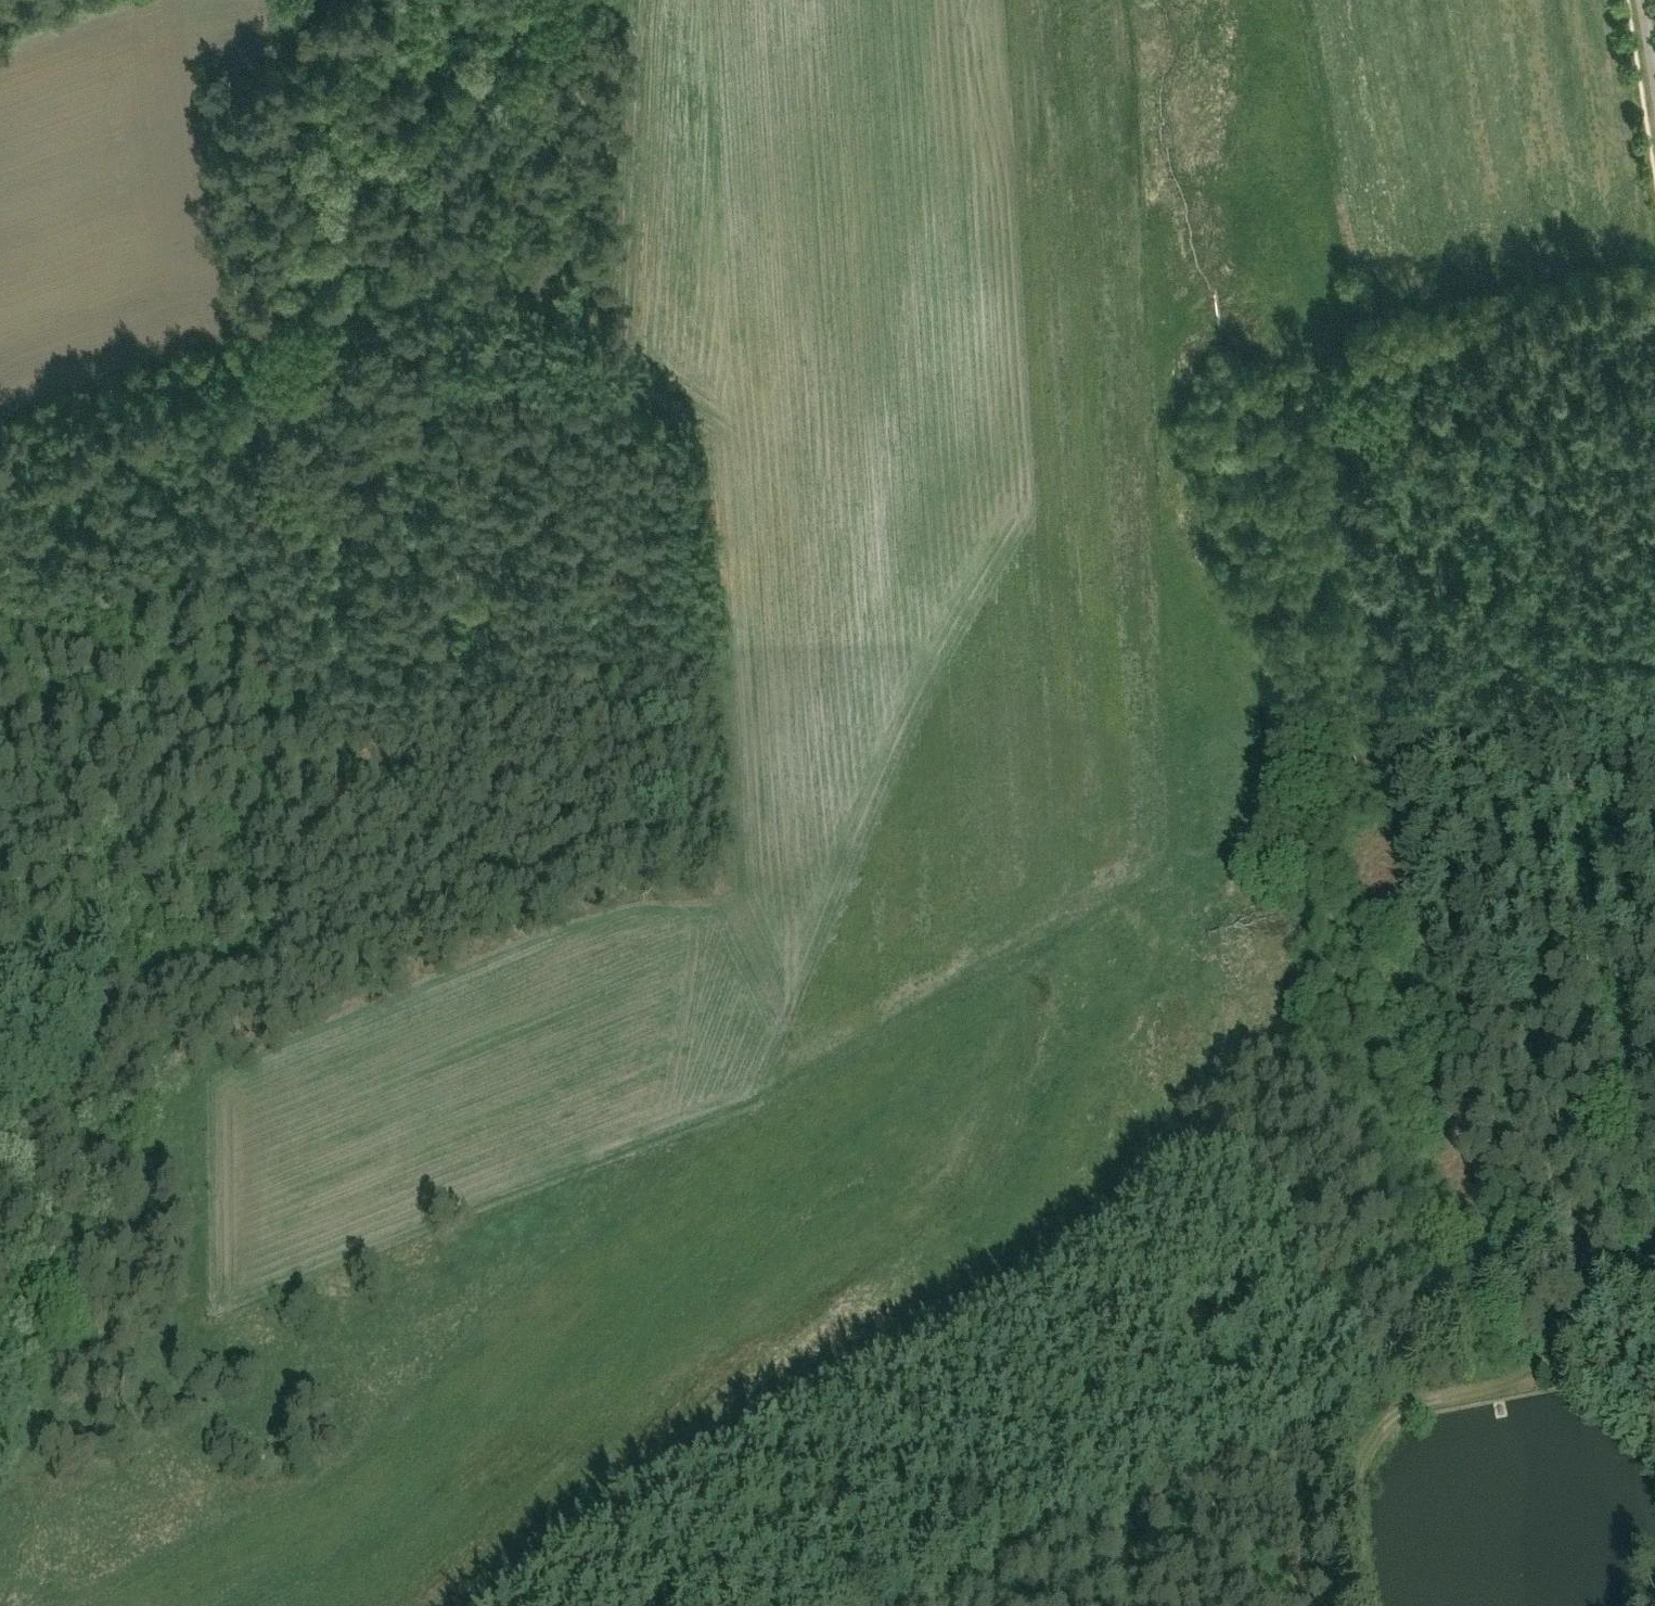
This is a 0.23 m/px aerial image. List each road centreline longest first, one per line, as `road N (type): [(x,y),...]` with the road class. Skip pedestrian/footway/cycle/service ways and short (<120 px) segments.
road 1 (track): [(1357,1605),(1346,1499),(1397,1413),(1654,1299)]
road 2 (track): [(979,1605),(1109,1547),(1120,1605)]

